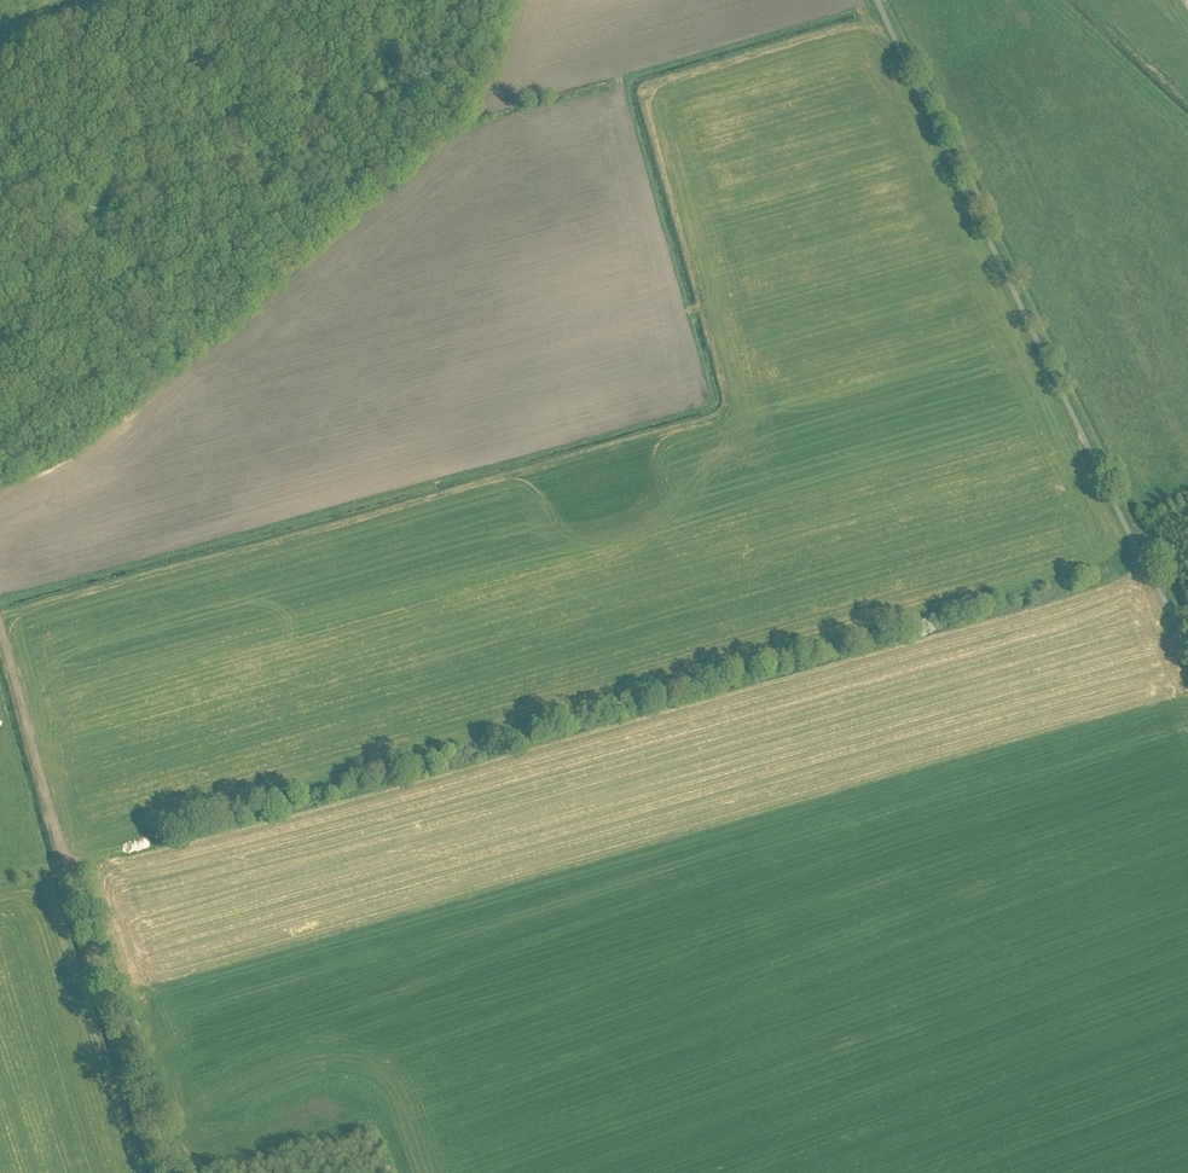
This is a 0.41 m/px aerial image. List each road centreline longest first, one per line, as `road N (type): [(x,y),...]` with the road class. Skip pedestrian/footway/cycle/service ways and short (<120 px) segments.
road 1 (track): [(168,1172),(66,865),(0,630)]

